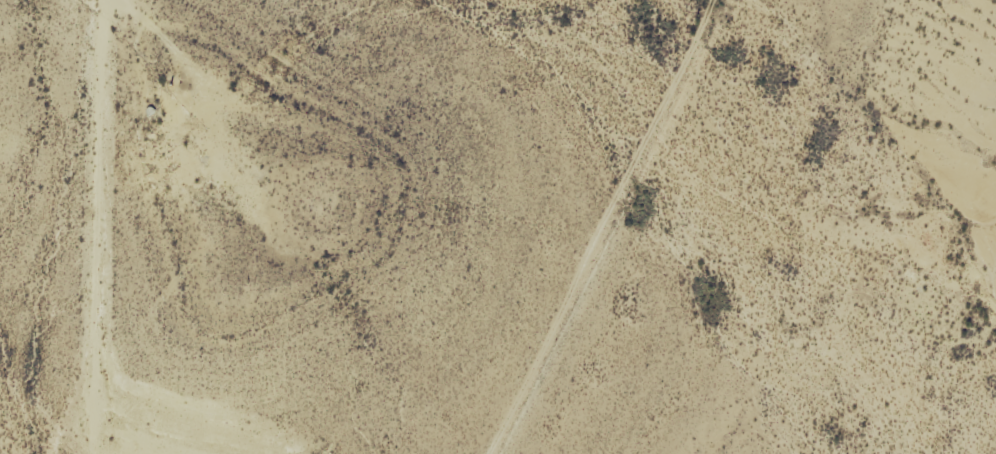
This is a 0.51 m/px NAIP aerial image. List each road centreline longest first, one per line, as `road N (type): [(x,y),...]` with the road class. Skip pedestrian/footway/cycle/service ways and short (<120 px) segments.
road 1 (track): [(712,0),(469,453)]

